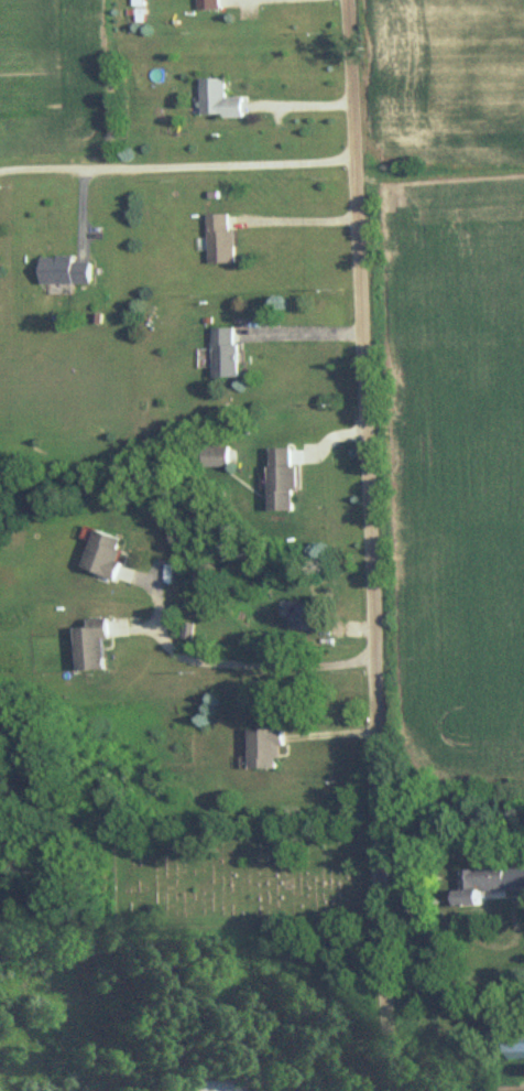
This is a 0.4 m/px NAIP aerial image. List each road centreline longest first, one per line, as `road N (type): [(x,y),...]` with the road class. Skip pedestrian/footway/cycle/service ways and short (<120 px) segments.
road 1 (residential): [(343,0),(395,1090)]

